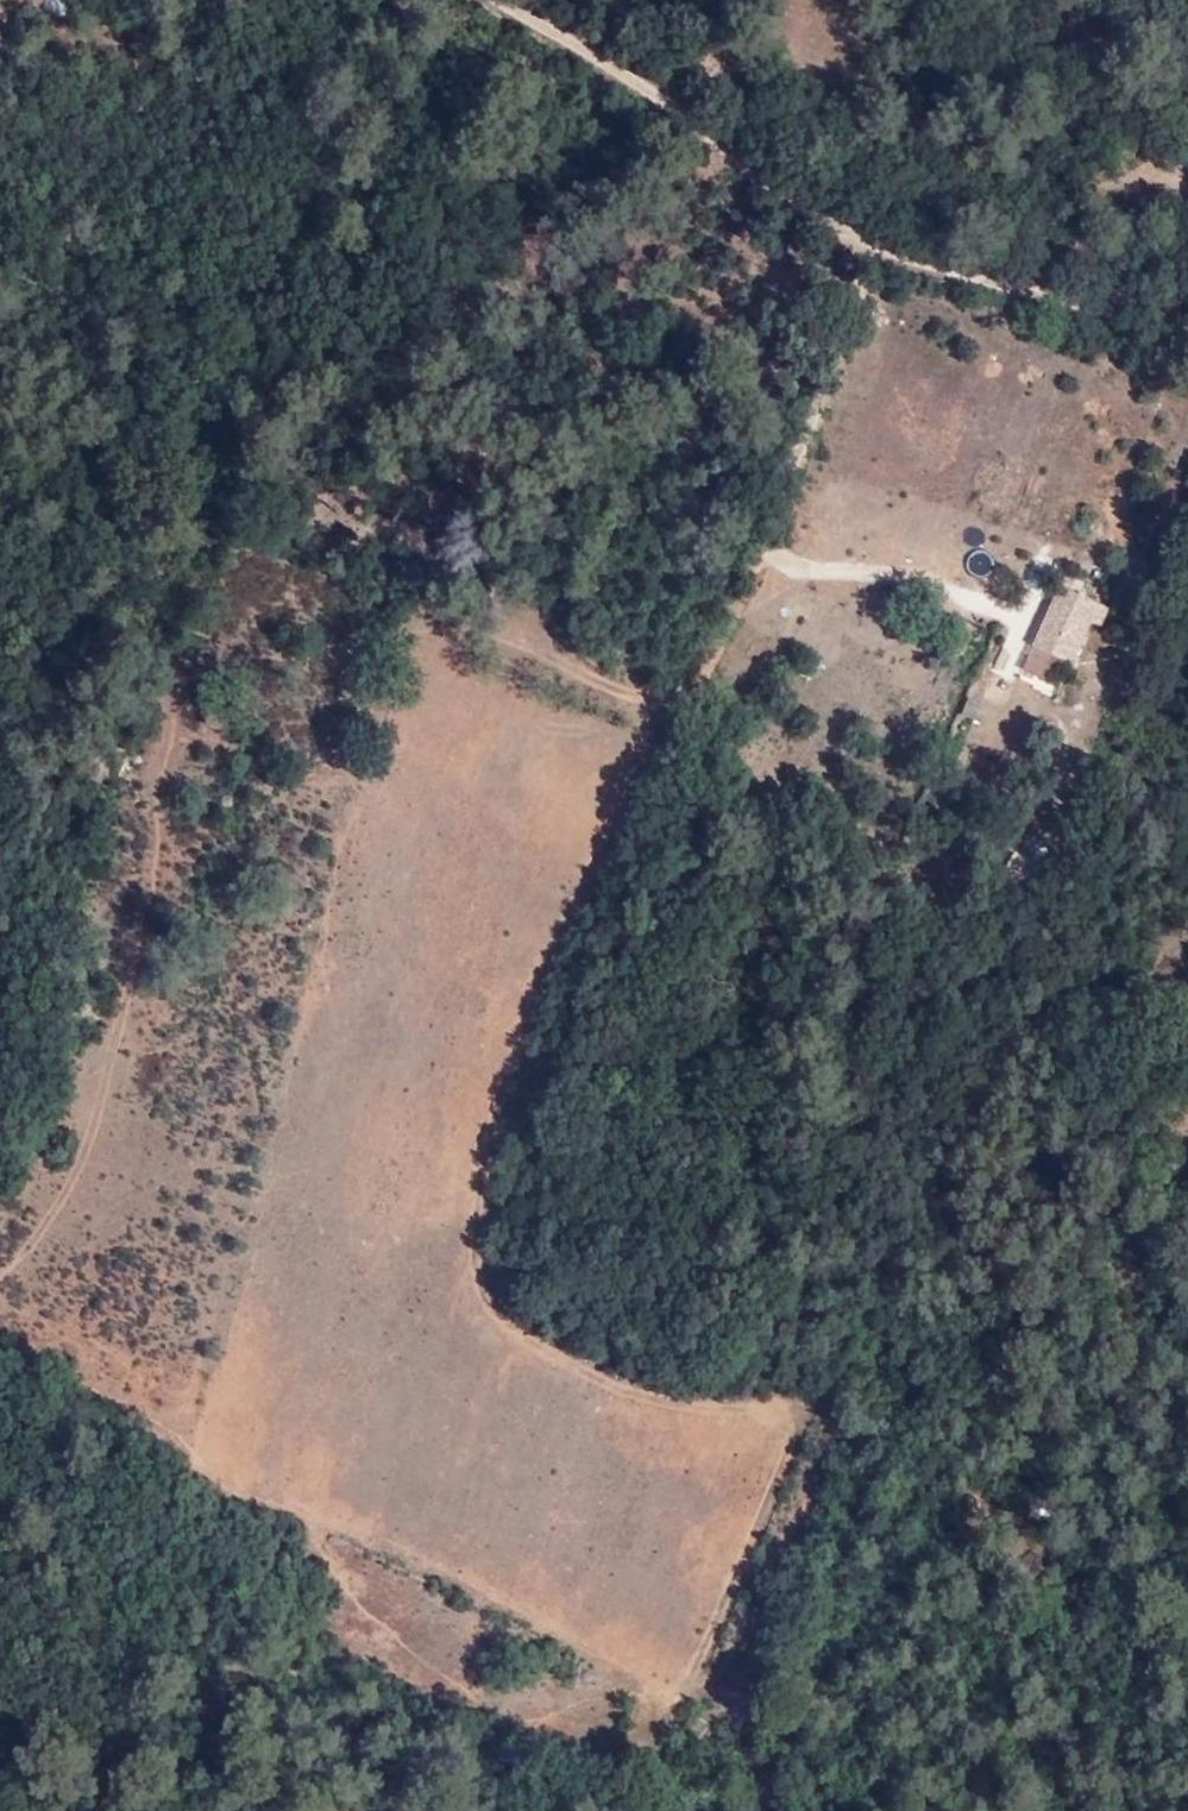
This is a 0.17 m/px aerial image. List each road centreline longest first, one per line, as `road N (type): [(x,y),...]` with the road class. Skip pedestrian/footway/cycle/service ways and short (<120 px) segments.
road 1 (track): [(690,670),(441,609),(196,641),(143,761),(128,979),(0,1247)]
road 2 (track): [(0,1338),(228,1486),(679,1700),(798,1413)]
road 3 (track): [(500,0),(561,28),(805,208),(1106,306),(1187,312)]

